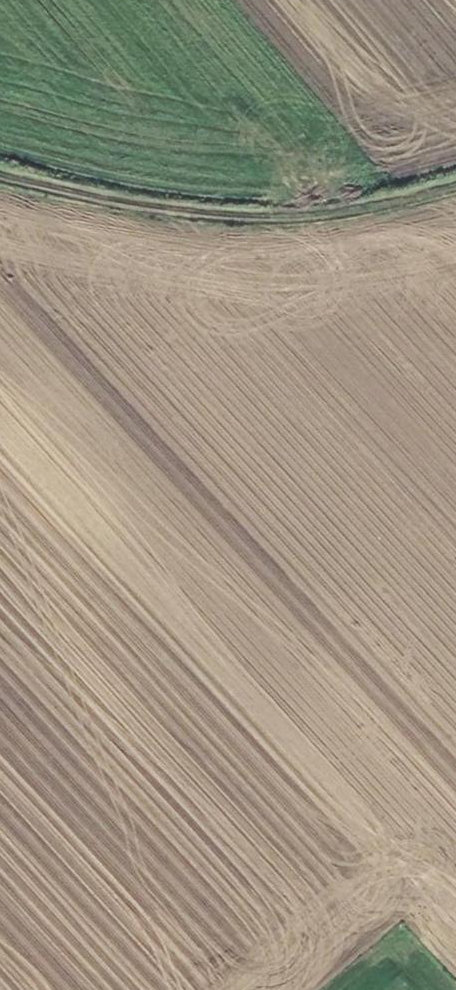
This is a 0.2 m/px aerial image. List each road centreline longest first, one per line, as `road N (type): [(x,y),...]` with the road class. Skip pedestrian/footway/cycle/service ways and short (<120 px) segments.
road 1 (track): [(0,174),(118,203),(276,220),(344,214),(455,186)]

